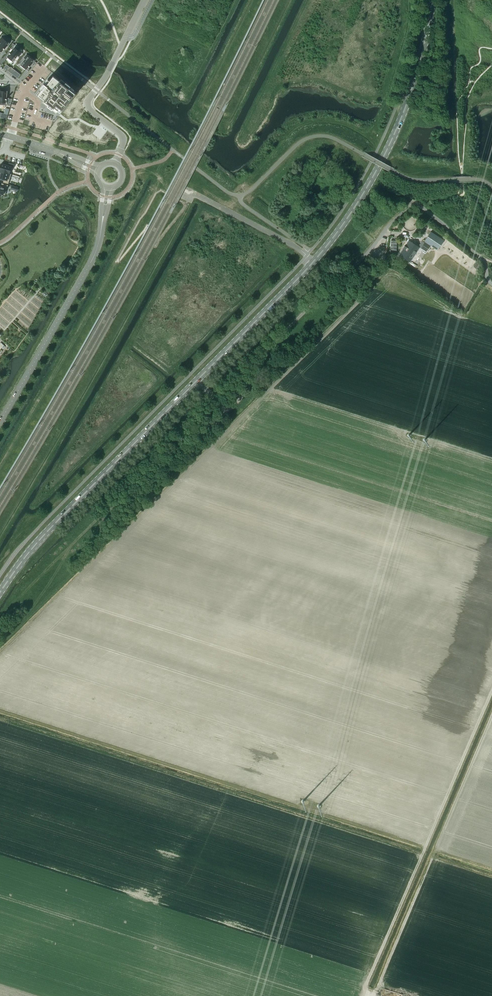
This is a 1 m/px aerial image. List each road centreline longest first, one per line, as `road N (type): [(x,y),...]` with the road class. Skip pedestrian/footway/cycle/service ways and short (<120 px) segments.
road 1 (primary): [(0,591),(48,529),(340,227),(394,140),(432,0)]
road 2 (track): [(361,995),(491,692)]
road 3 (track): [(55,560),(101,517),(148,490),(228,410)]
road 4 (tertiary): [(103,220),(88,269),(0,422)]
road 5 (unclassified): [(115,163),(124,138),(87,102),(146,0)]

